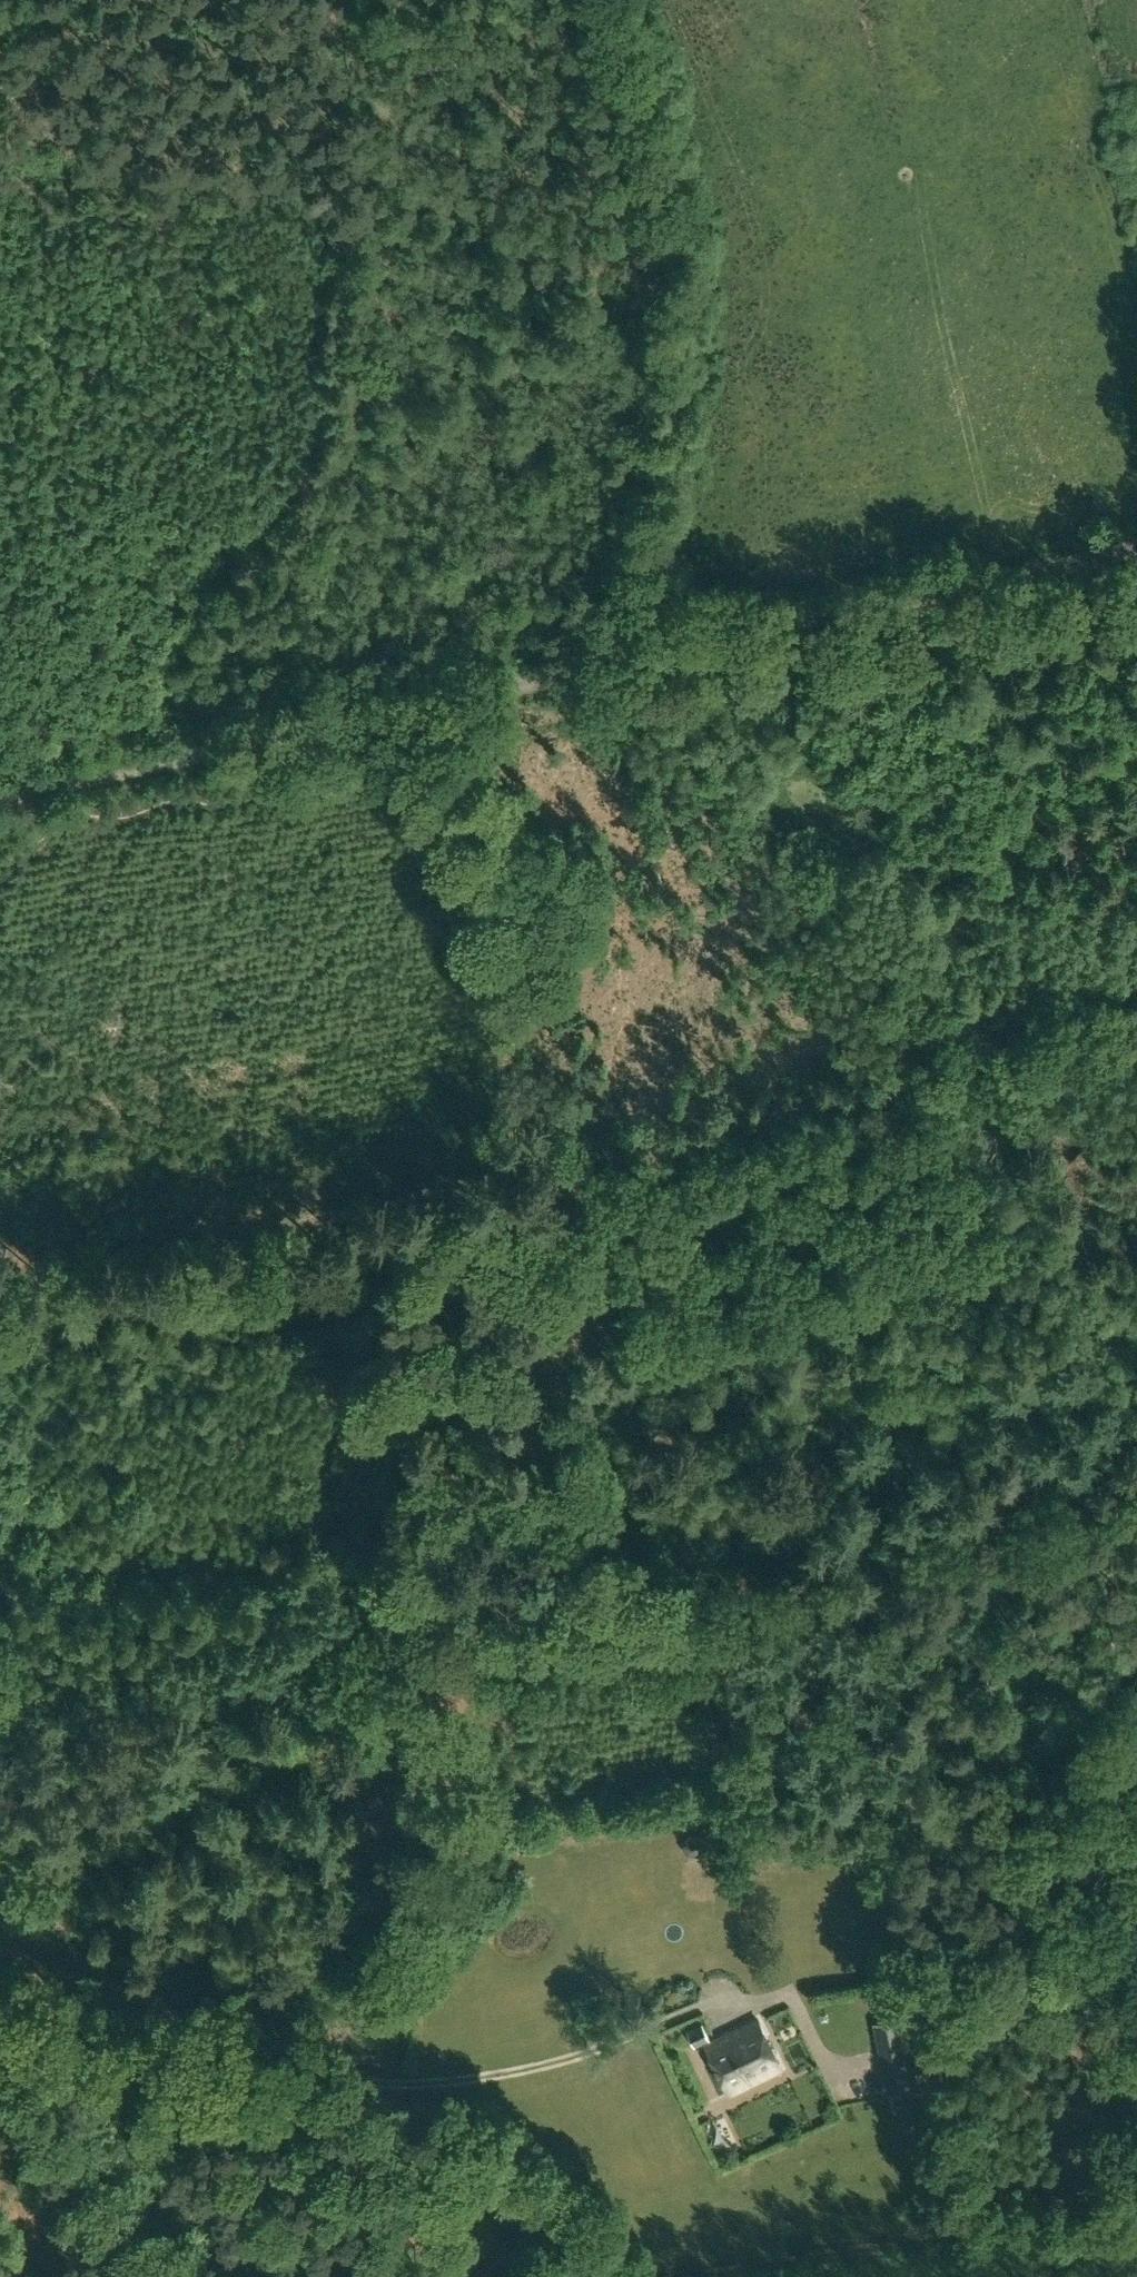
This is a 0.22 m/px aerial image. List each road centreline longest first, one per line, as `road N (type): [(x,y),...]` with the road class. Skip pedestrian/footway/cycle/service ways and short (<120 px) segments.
road 1 (unclassified): [(0,797),(1136,546)]

